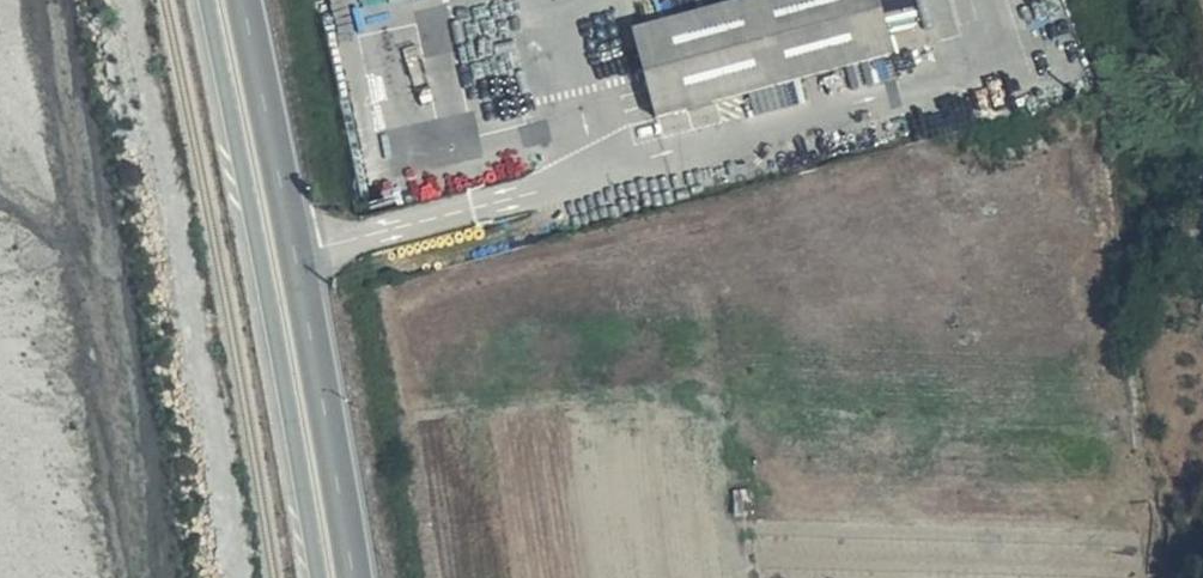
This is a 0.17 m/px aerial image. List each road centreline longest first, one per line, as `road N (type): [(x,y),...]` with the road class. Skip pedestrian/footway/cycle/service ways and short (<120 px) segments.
road 1 (track): [(126,0),(246,577)]
road 2 (primary): [(353,577),(241,0)]
road 3 (primary): [(207,0),(295,429),(318,577)]

